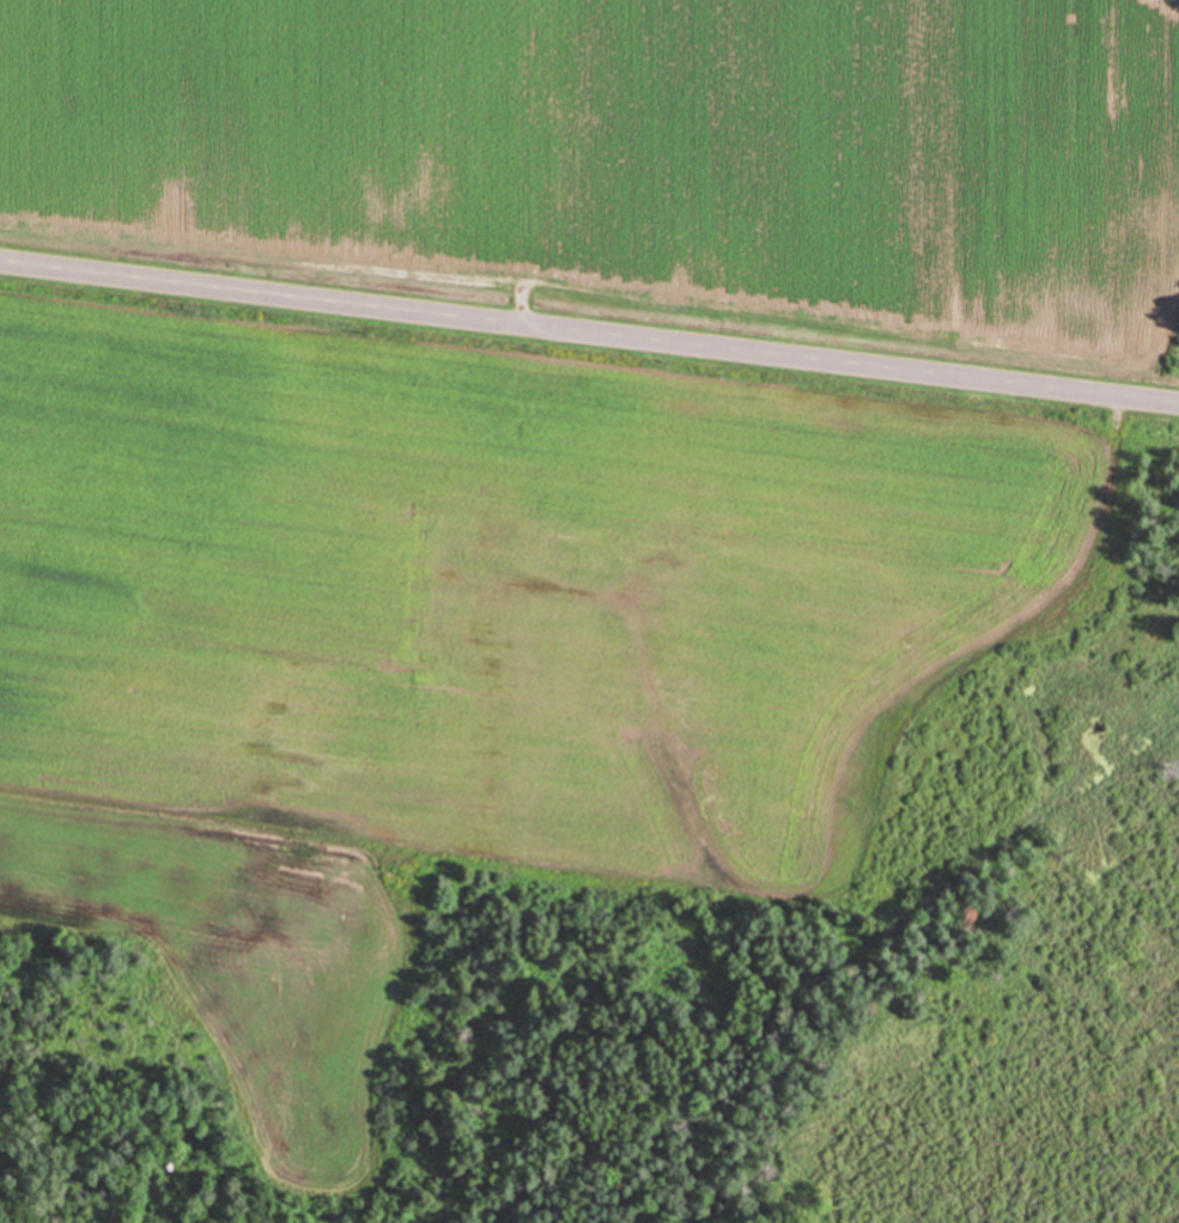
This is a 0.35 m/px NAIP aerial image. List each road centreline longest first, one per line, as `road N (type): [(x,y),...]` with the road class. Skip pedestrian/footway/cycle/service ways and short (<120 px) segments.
road 1 (tertiary): [(0,263),(1178,405)]

